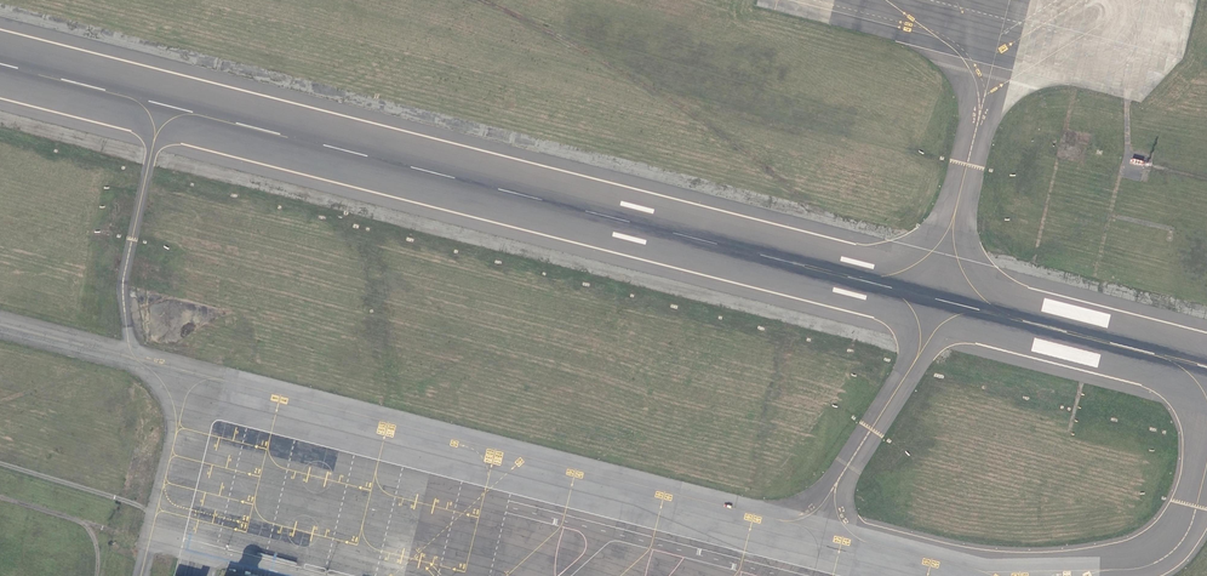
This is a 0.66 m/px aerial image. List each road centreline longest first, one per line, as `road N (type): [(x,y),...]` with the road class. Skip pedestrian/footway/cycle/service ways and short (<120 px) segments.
road 1 (track): [(810,212),(703,124),(483,0)]
road 2 (track): [(1077,79),(1032,268)]
road 3 (unclassified): [(610,532),(784,575)]

